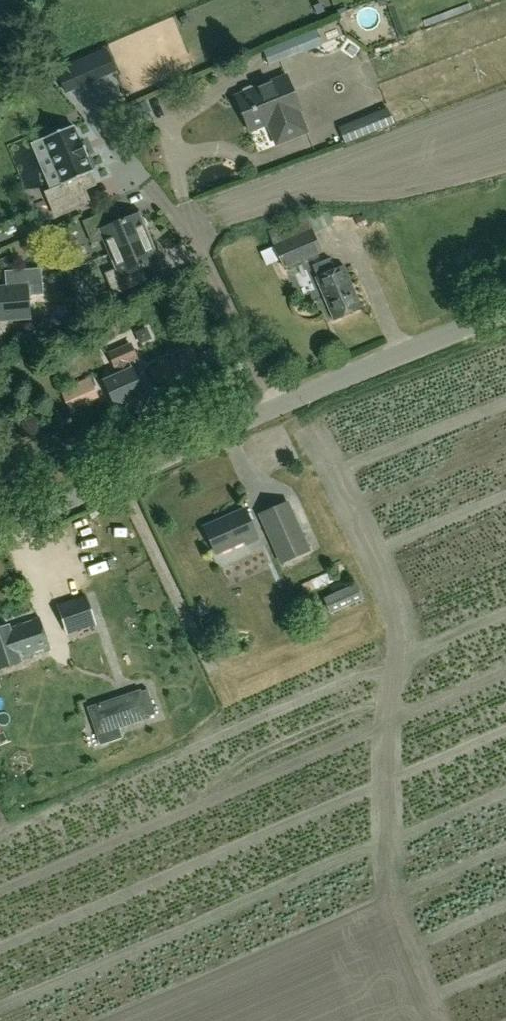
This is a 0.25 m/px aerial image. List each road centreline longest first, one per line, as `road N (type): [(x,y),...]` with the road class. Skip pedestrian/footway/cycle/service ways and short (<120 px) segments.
road 1 (unclassified): [(0,533),(505,314)]

